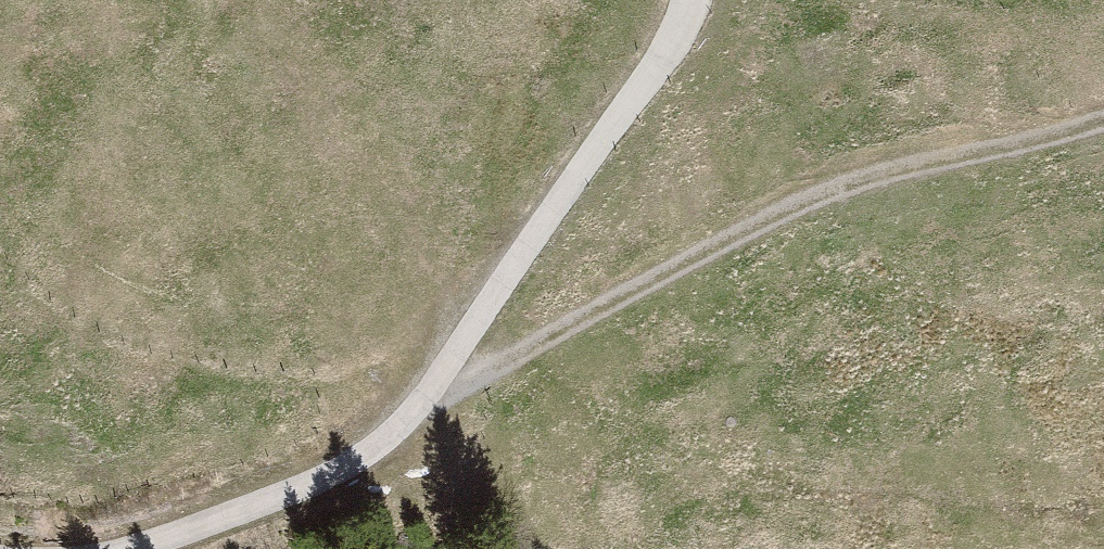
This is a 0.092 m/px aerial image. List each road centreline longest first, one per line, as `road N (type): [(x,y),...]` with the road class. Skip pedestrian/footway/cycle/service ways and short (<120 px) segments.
road 1 (track): [(1103,128),(860,183),(769,221),(513,367),(433,396)]
road 2 (track): [(689,0),(679,31),(433,396)]
road 3 (track): [(433,396),(370,454),(216,528),(143,548)]

